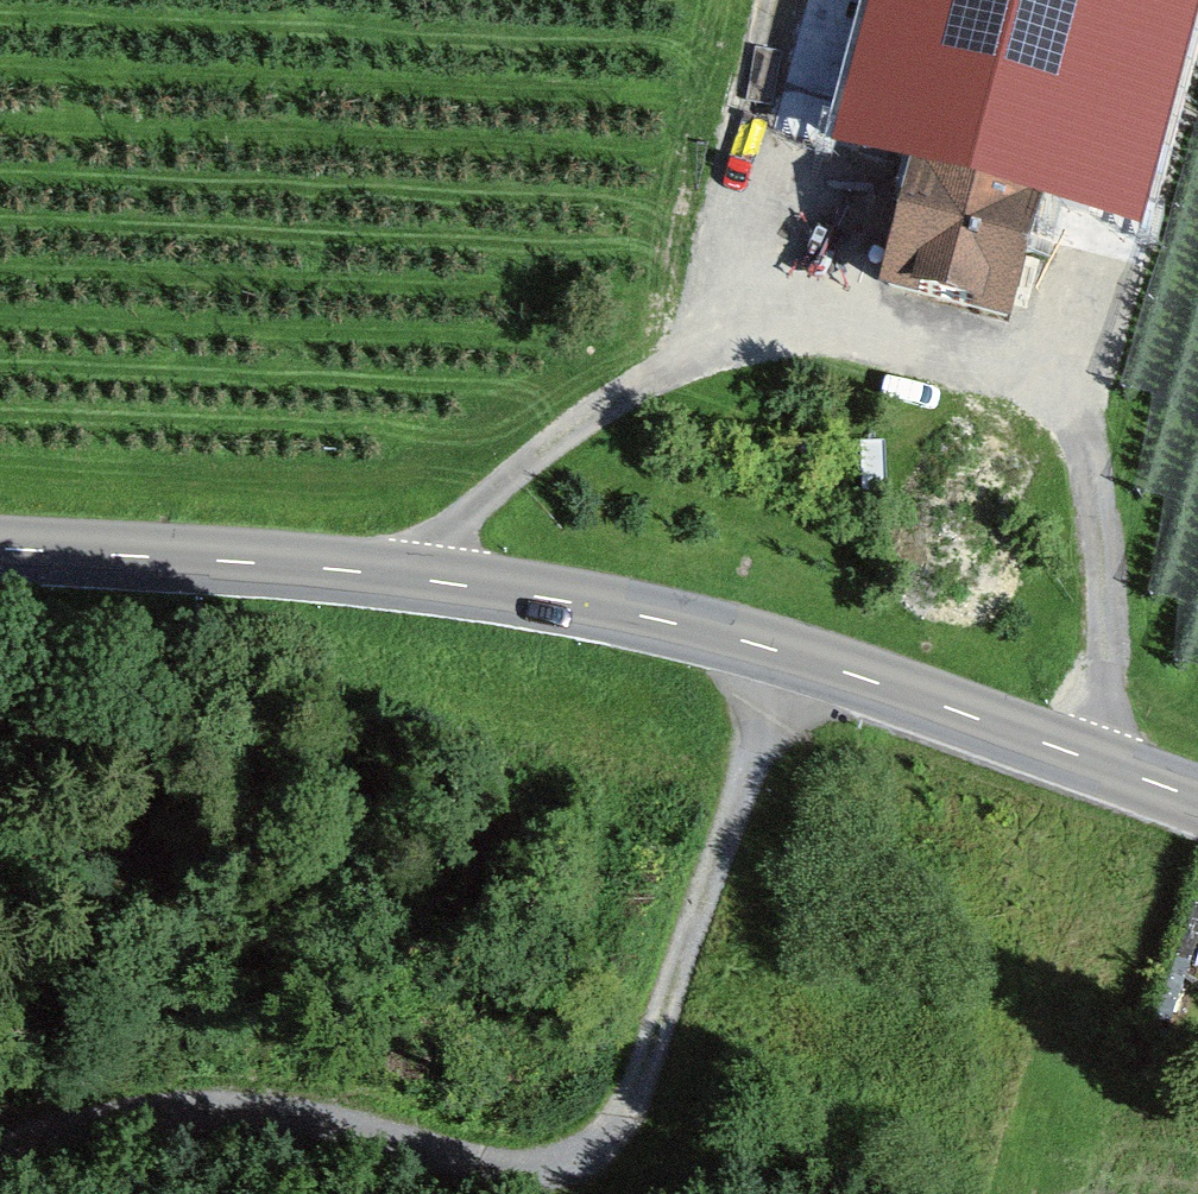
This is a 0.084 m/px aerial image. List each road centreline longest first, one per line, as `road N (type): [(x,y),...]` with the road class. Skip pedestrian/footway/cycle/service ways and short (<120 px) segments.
road 1 (tertiary): [(0,547),(262,562),(679,622),(806,658),(1197,797)]
road 2 (track): [(0,1130),(74,1094),(267,1090),(529,1153),(610,1130),(806,658)]
road 3 (track): [(1094,760),(1105,726),(1096,468),(1070,406),(1012,379),(811,338),(680,360),(626,386),(501,483),(434,542),(427,581)]
road 4 (track): [(1150,0),(1095,209),(1070,406)]

